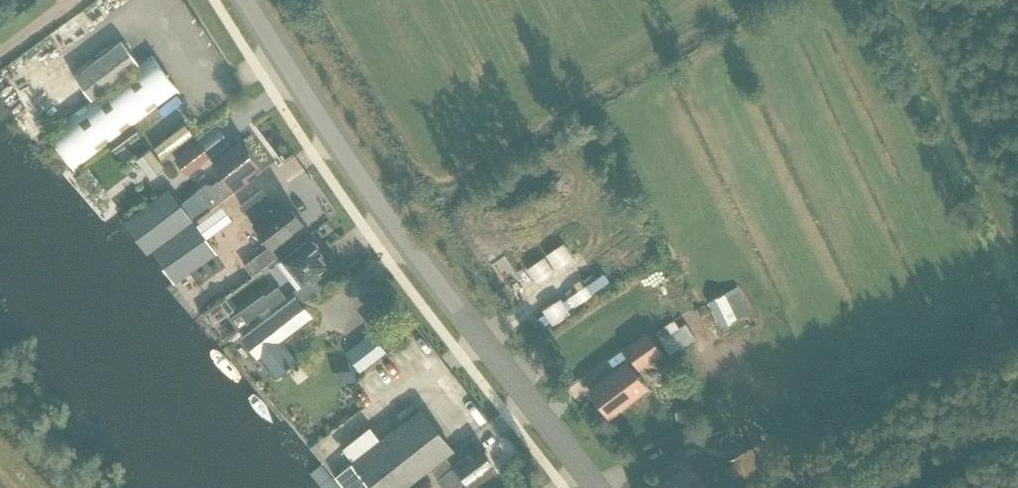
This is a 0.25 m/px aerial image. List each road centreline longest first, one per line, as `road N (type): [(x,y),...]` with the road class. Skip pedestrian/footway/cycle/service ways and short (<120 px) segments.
road 1 (tertiary): [(596,487),(365,187),(244,0)]
road 2 (track): [(1017,365),(786,487)]

